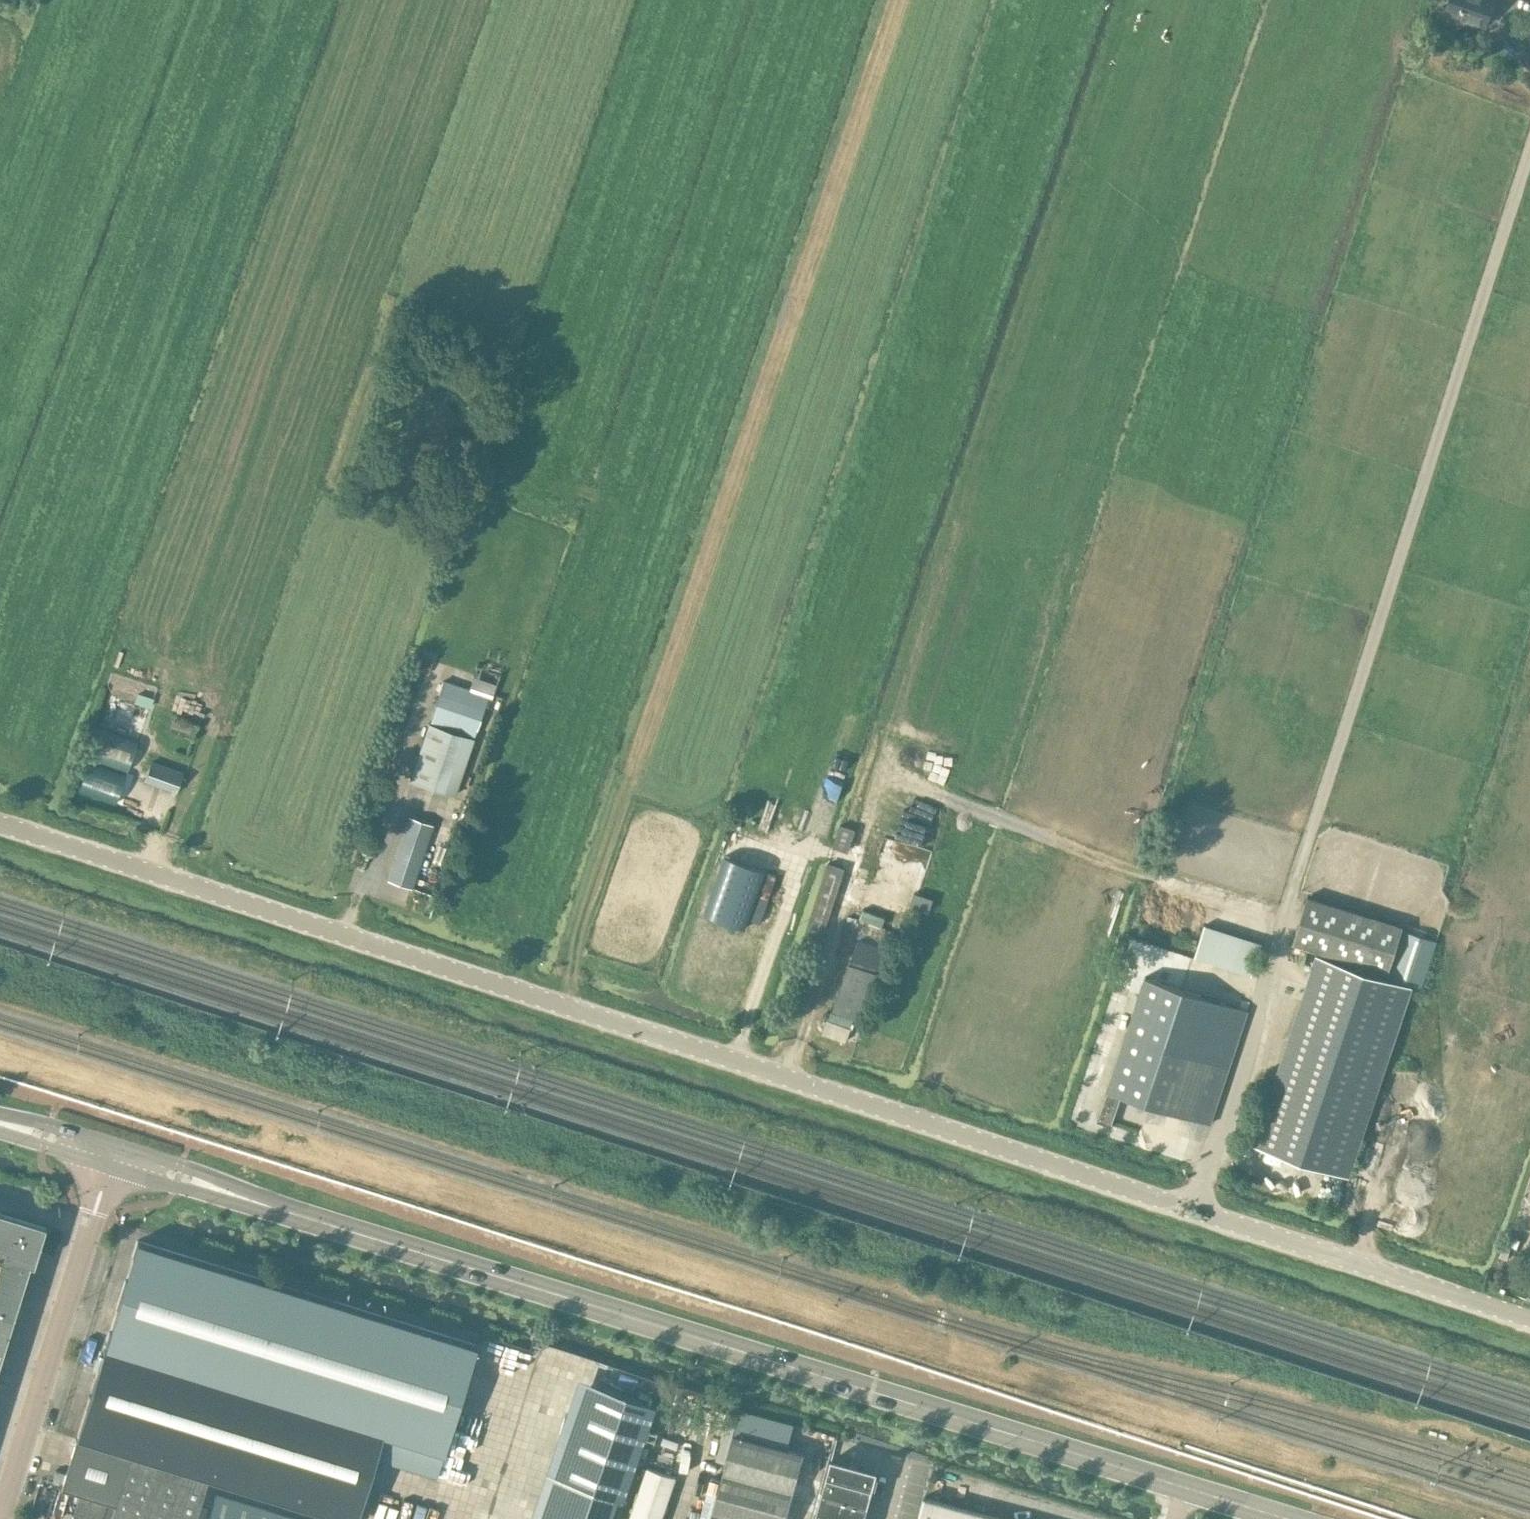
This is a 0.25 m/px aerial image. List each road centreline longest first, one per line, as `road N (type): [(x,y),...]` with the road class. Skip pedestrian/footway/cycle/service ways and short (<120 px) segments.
road 1 (tertiary): [(1529,1317),(0,822)]
road 2 (secondary): [(1291,1518),(113,1154)]
road 3 (unclassified): [(1,1518),(113,1154)]

